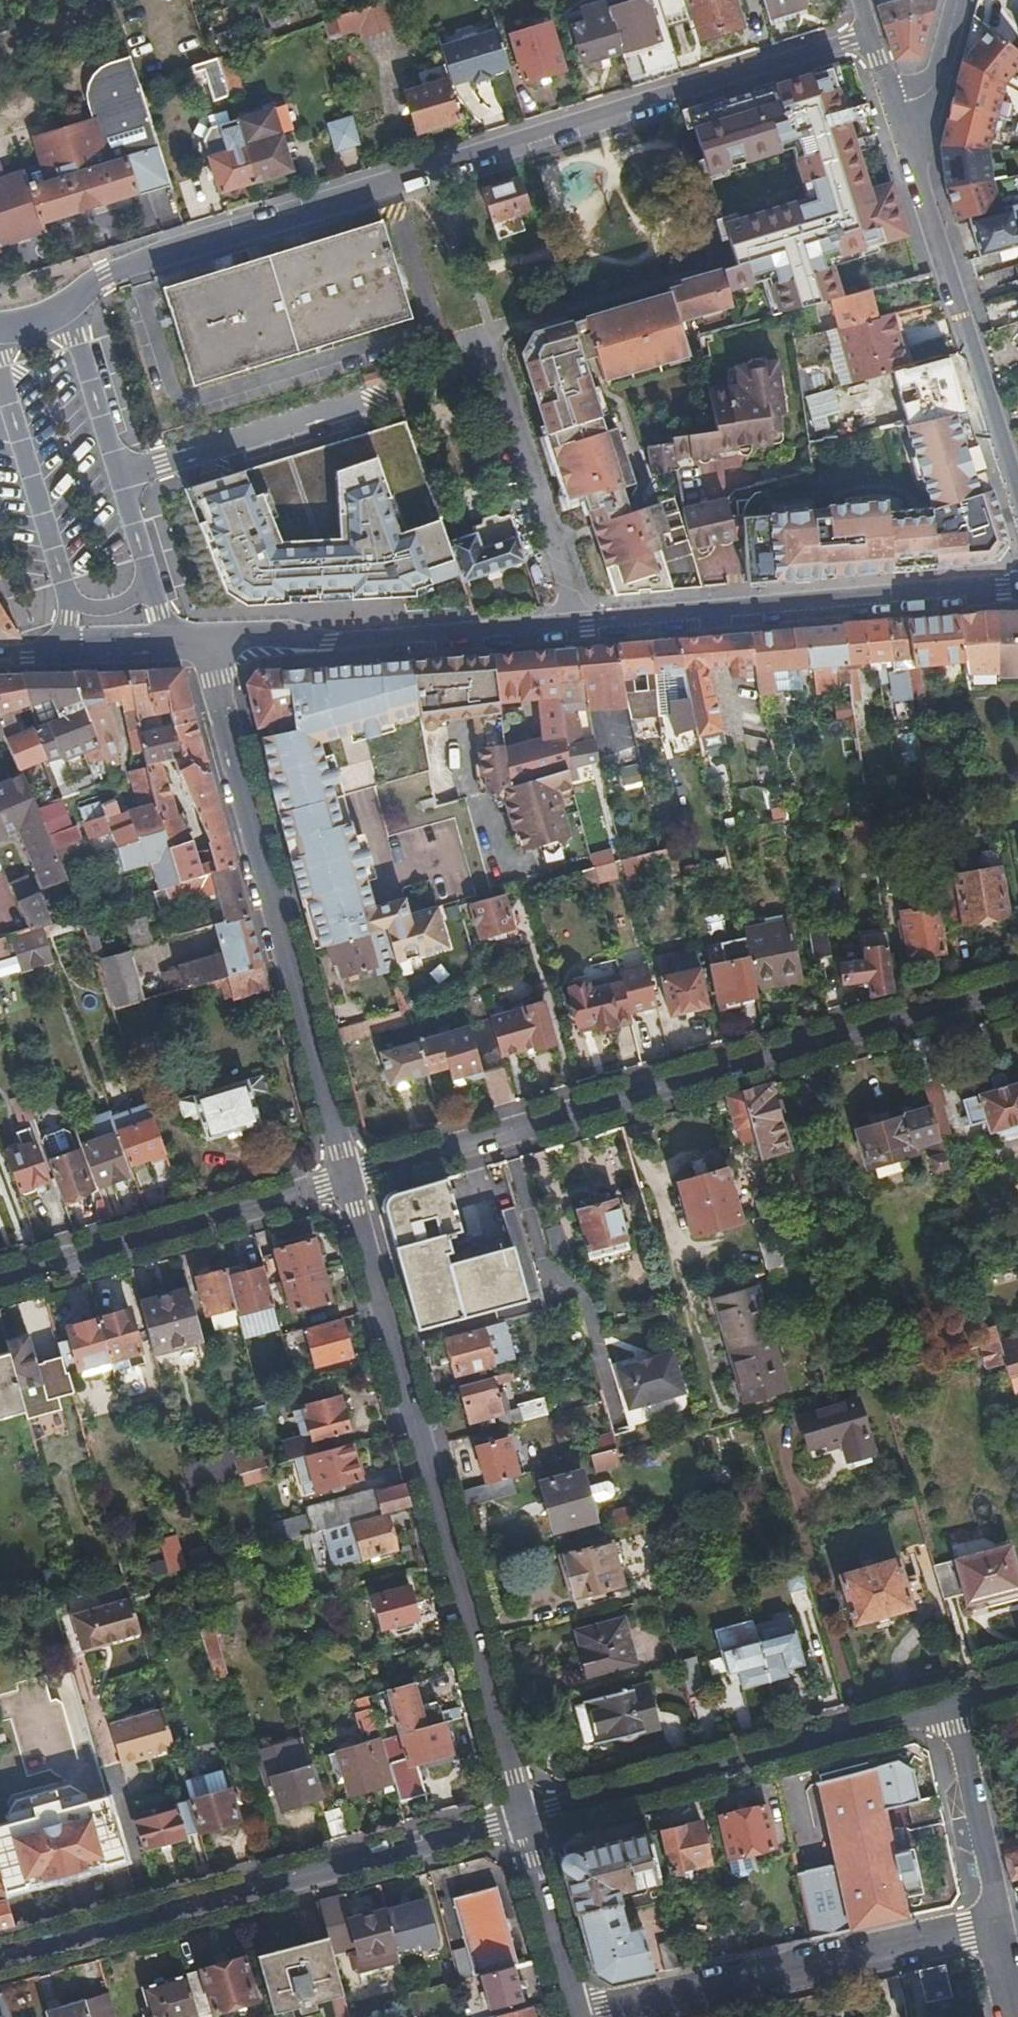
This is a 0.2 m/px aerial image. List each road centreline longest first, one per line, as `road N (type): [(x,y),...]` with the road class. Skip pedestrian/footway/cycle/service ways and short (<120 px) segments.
road 1 (residential): [(0,331),(70,305),(104,271),(872,32)]
road 2 (residential): [(1017,986),(349,1177)]
road 3 (residential): [(349,1177),(520,1820)]
road 4 (residential): [(207,648),(349,1177)]
road 5 (residential): [(0,1956),(520,1820)]
road 6 (residential): [(1017,588),(568,622)]
road 7 (residential): [(520,1820),(953,1706)]
road 8 (residential): [(600,2016),(993,1922)]
road 9 (residential): [(349,1177),(0,1279)]
road 10 (residential): [(918,158),(1017,507)]
road 11 (residential): [(568,622),(207,648)]
road 12 (residential): [(568,622),(485,339)]
road 13 (residential): [(120,477),(385,398)]
road 14 (residential): [(953,1706),(994,1893),(993,1922)]
road 15 (residential): [(520,1820),(577,2016)]
road 16 (residential): [(207,648),(35,651)]
road 17 (residential): [(918,158),(951,0)]
road 18 (residential): [(872,32),(918,158)]

